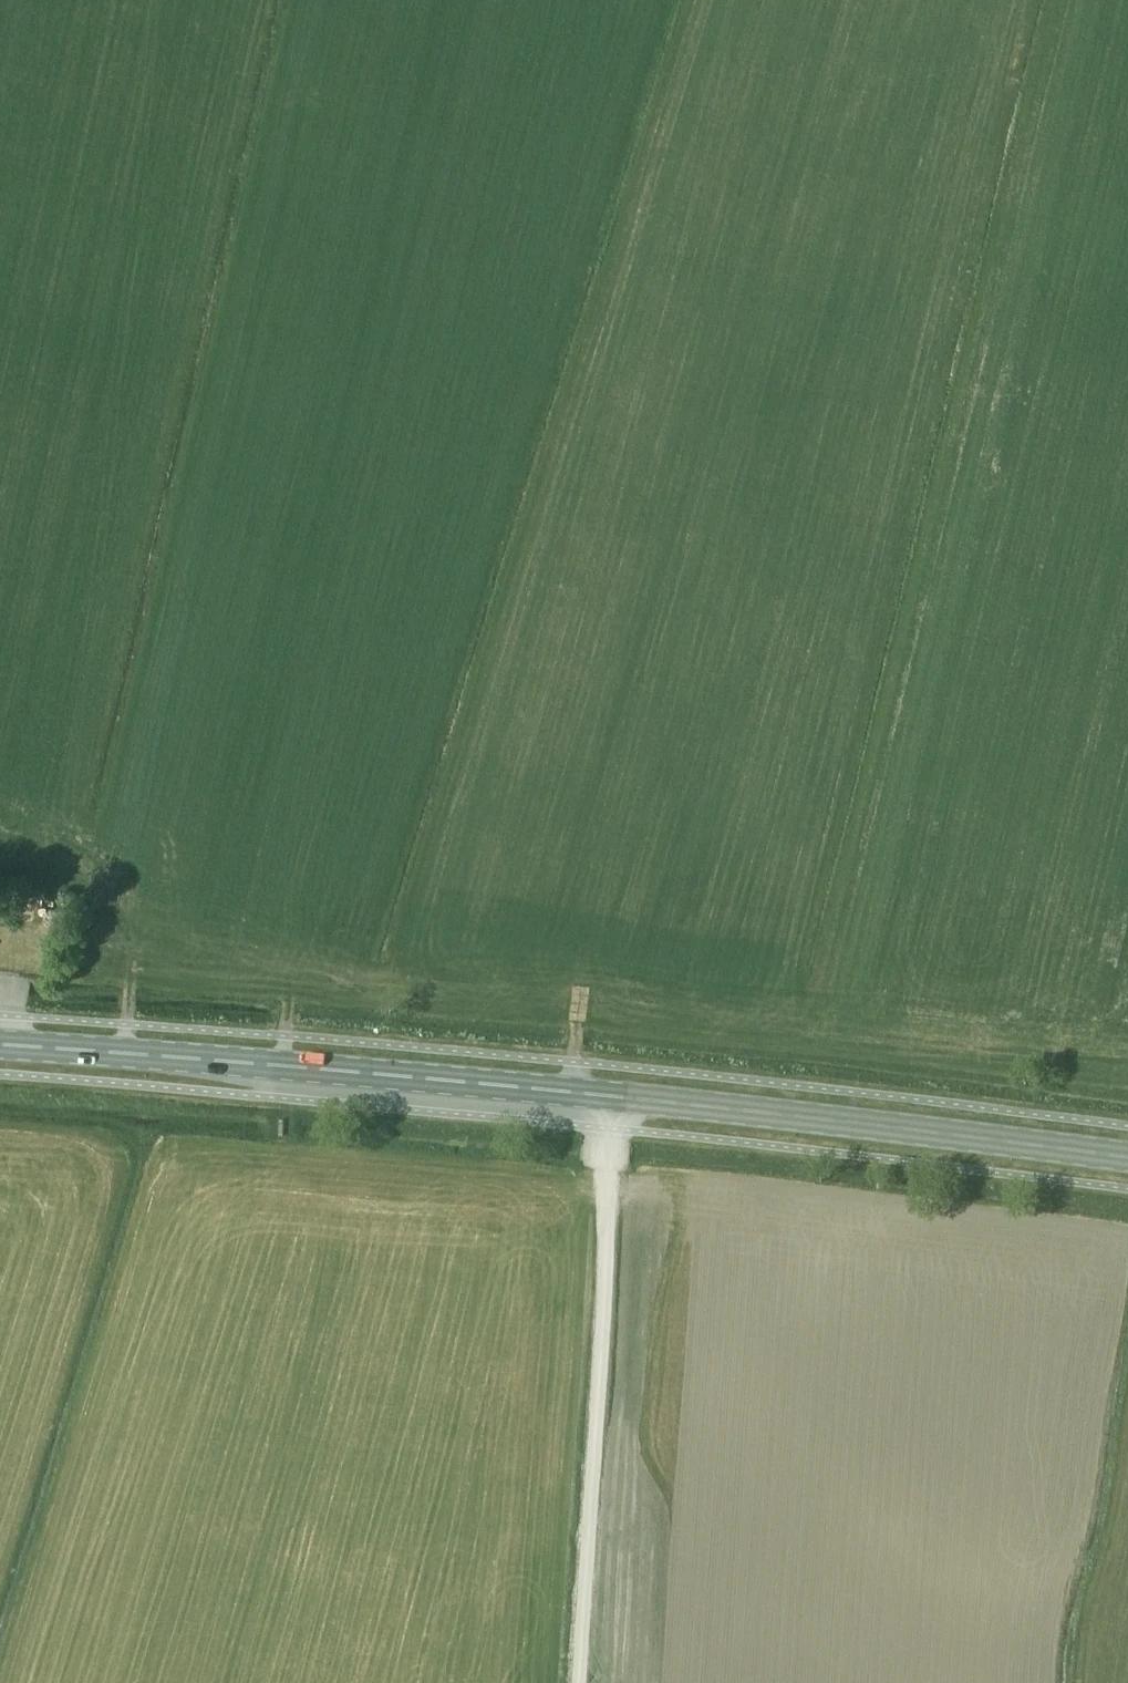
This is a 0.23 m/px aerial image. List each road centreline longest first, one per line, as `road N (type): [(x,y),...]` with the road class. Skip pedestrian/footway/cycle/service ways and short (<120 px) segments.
road 1 (primary): [(1127,1169),(620,1100),(0,1054)]
road 2 (track): [(620,1100),(576,1682)]

